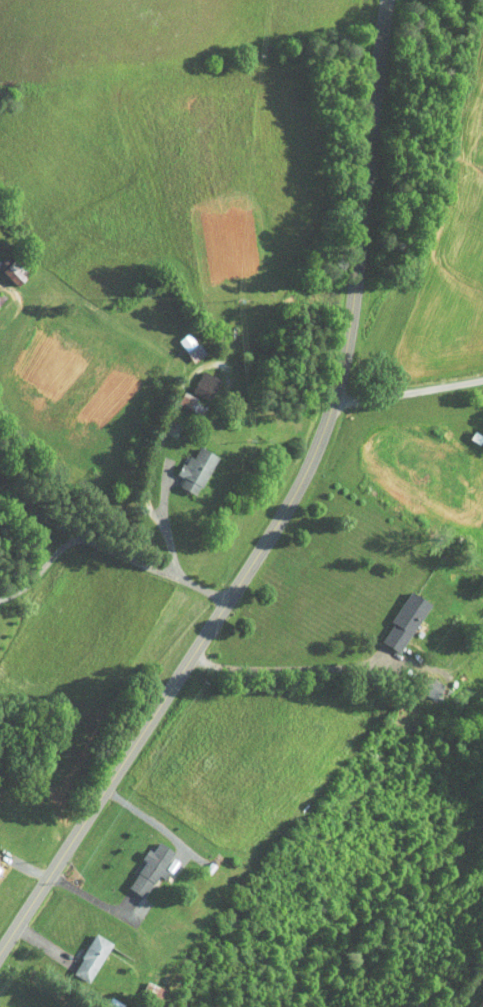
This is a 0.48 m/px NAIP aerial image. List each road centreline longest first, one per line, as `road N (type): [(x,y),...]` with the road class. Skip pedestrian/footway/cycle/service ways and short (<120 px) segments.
road 1 (tertiary): [(0,953),(280,521),(322,437),(350,329),(387,0)]
road 2 (residential): [(228,600),(38,511),(0,463)]

